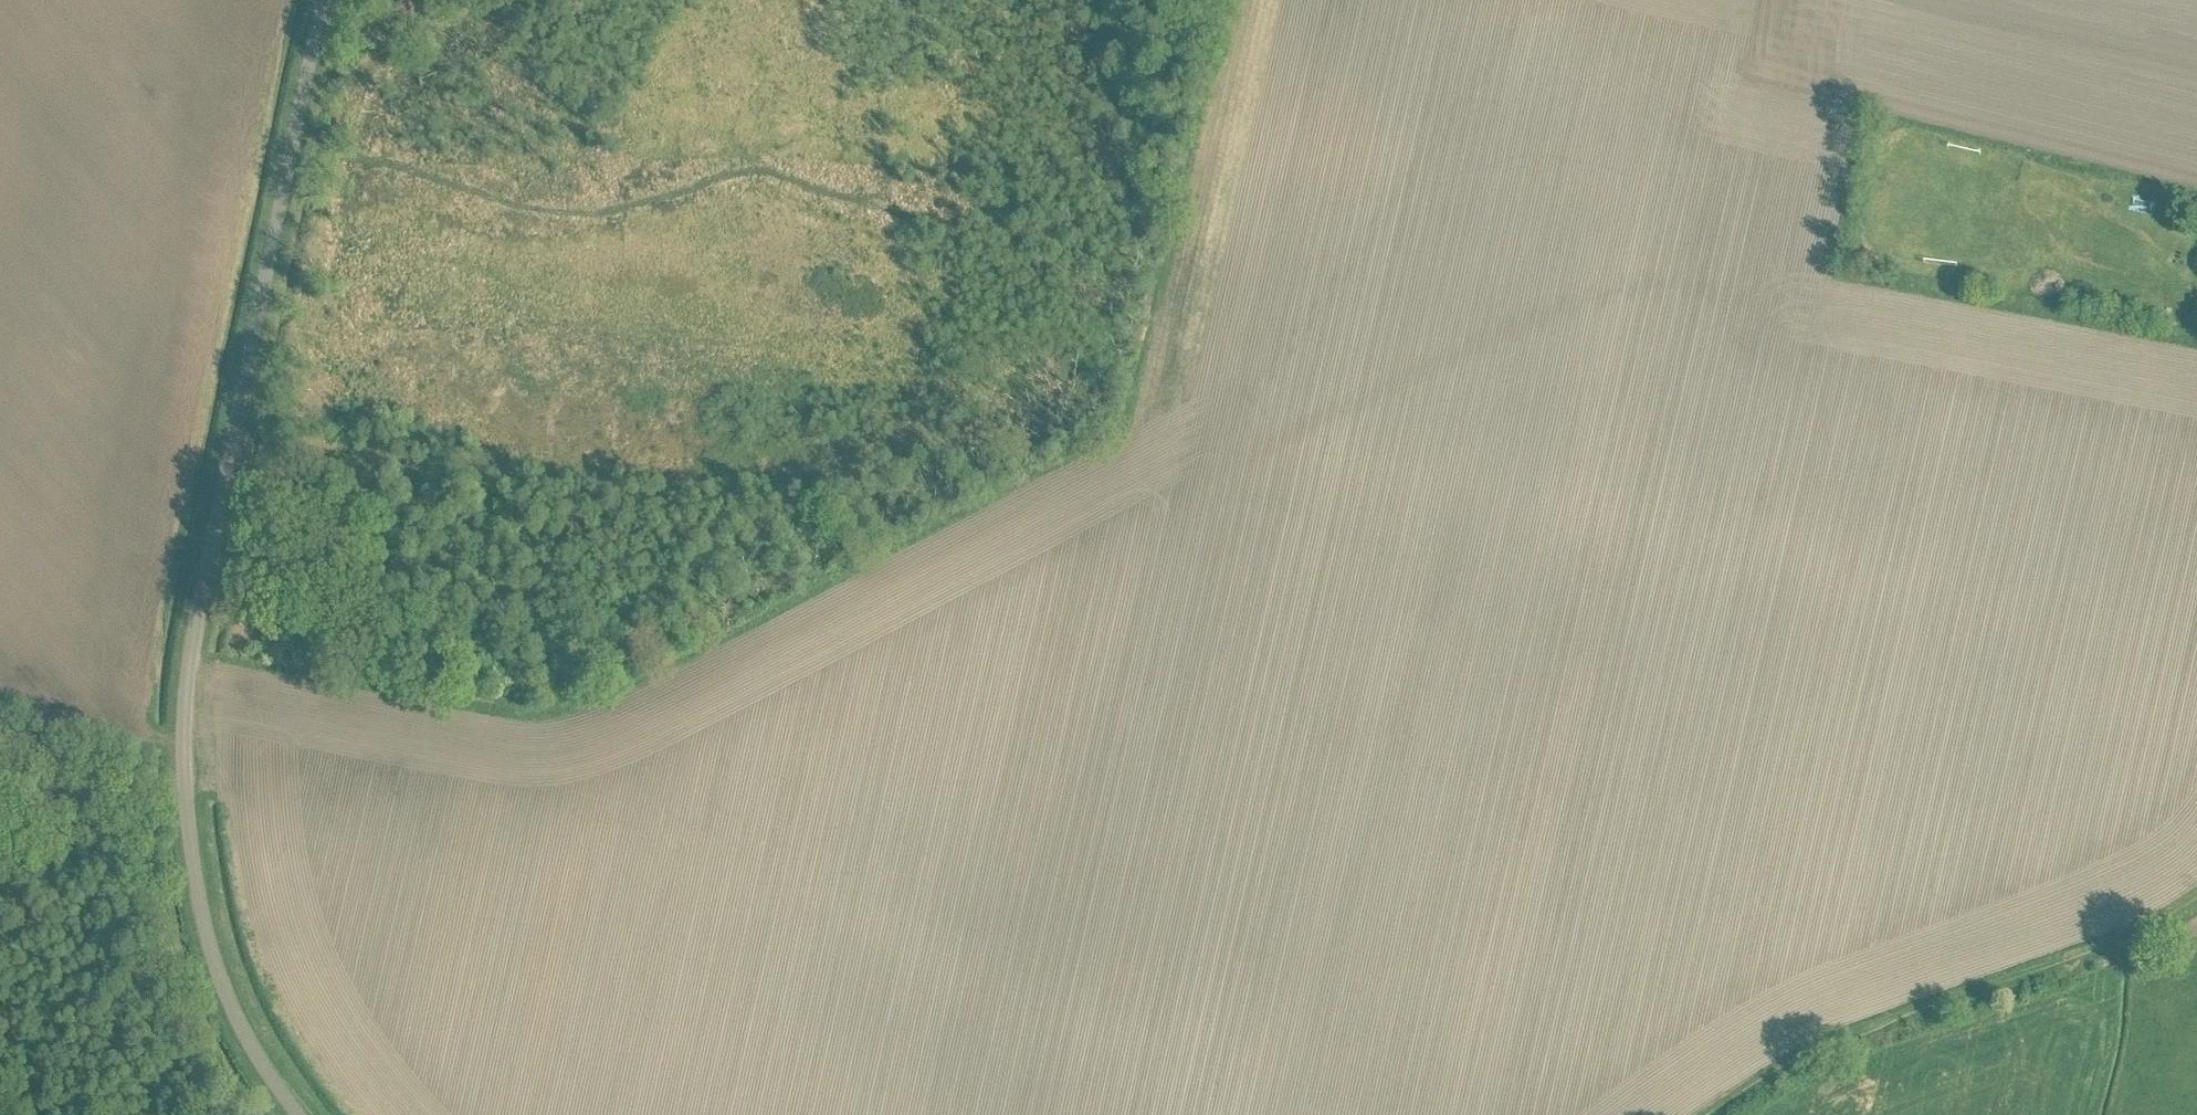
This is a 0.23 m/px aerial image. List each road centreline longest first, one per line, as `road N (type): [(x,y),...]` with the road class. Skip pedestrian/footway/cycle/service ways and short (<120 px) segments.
road 1 (unclassified): [(298,1114),(231,1008),(204,919),(182,741),(192,652),(324,0)]

